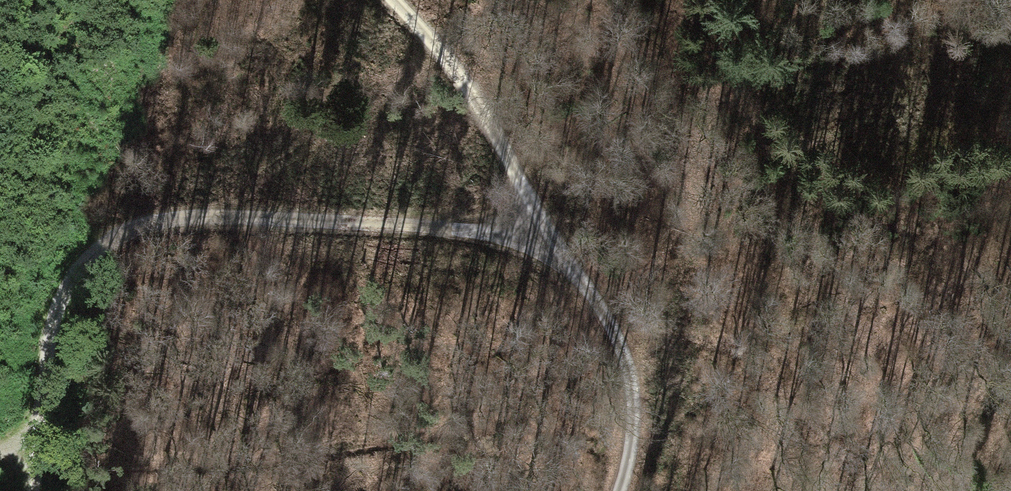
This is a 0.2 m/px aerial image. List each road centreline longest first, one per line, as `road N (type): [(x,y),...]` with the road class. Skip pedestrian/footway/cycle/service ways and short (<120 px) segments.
road 1 (track): [(33,457),(58,295),(86,251),(110,234),(184,216),(543,239)]
road 2 (track): [(393,0),(481,112),(543,239)]
road 3 (track): [(601,309),(489,408),(419,490)]
road 4 (track): [(543,239),(601,309),(621,352),(631,435)]

